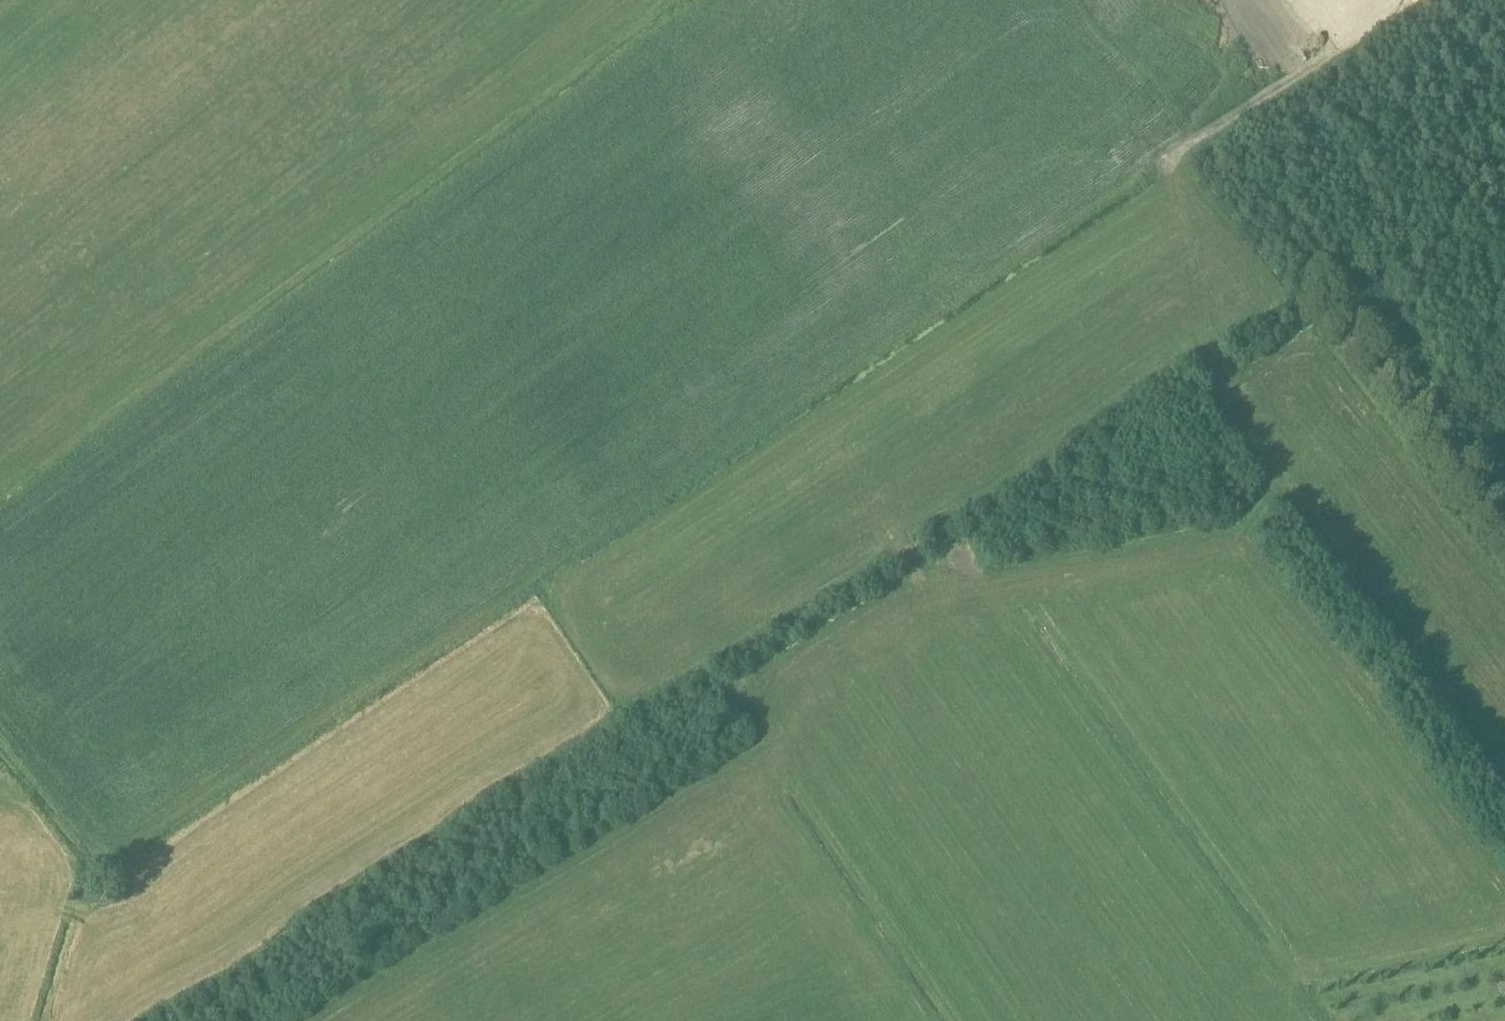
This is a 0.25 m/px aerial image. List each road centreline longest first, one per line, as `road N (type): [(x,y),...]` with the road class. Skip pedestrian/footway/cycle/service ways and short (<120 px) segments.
road 1 (track): [(1504,532),(1450,459),(1504,407)]

